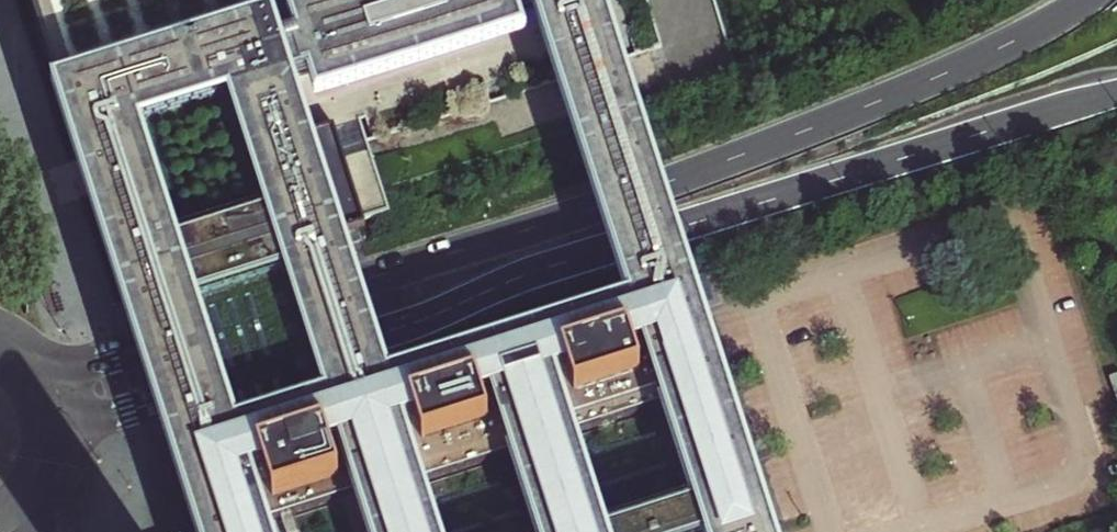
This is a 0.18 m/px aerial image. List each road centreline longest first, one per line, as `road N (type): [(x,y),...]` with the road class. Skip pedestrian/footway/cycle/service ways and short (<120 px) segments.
road 1 (trunk): [(1096,0),(891,98),(593,210),(84,365),(8,350)]
road 2 (trunk): [(1116,93),(606,250),(380,337),(122,412),(89,415),(43,392)]

